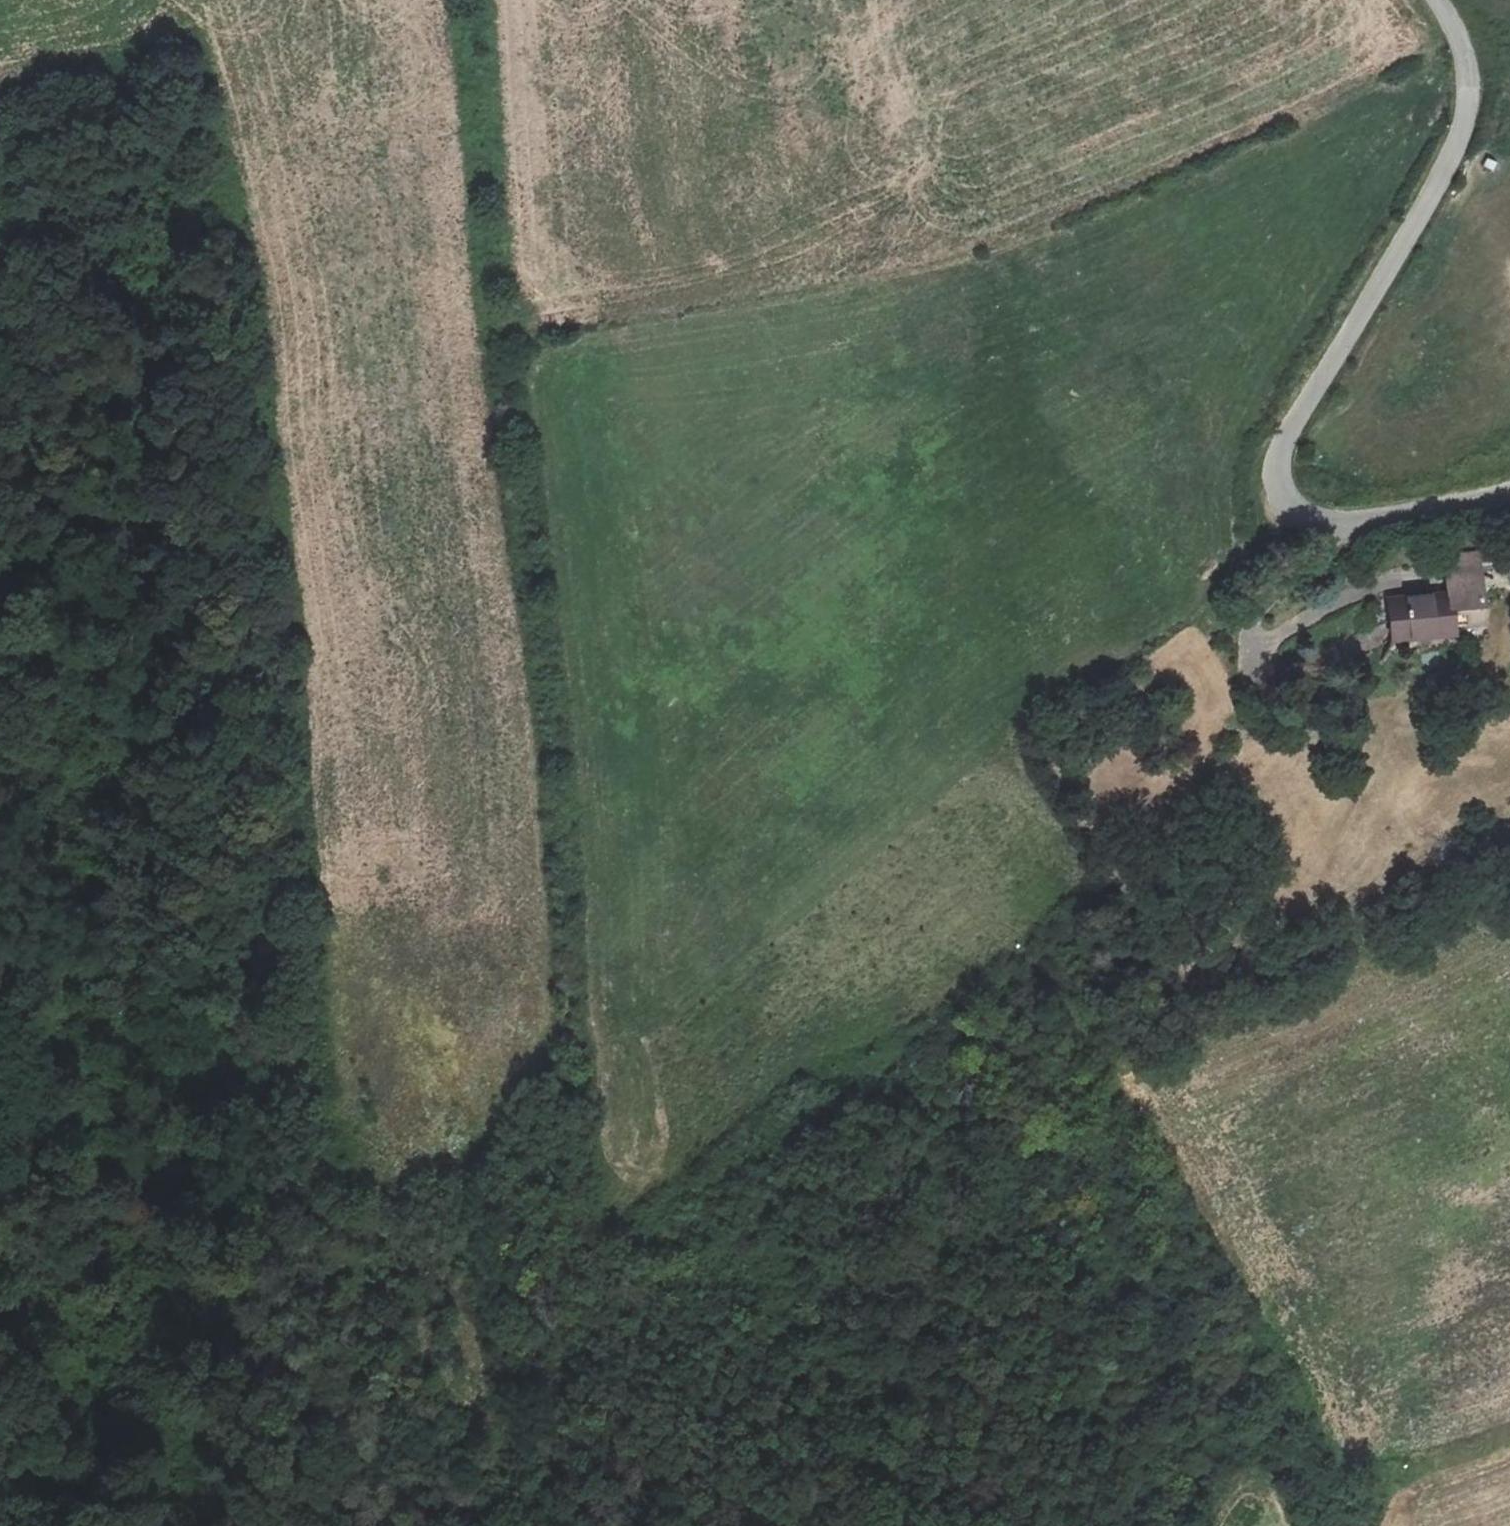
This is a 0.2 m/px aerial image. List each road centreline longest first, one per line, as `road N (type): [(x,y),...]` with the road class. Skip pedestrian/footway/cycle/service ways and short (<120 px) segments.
road 1 (unclassified): [(1437,0),(1466,60),(1459,139),(1286,436),(1277,480),(1298,511),(1336,524),(1509,490)]

